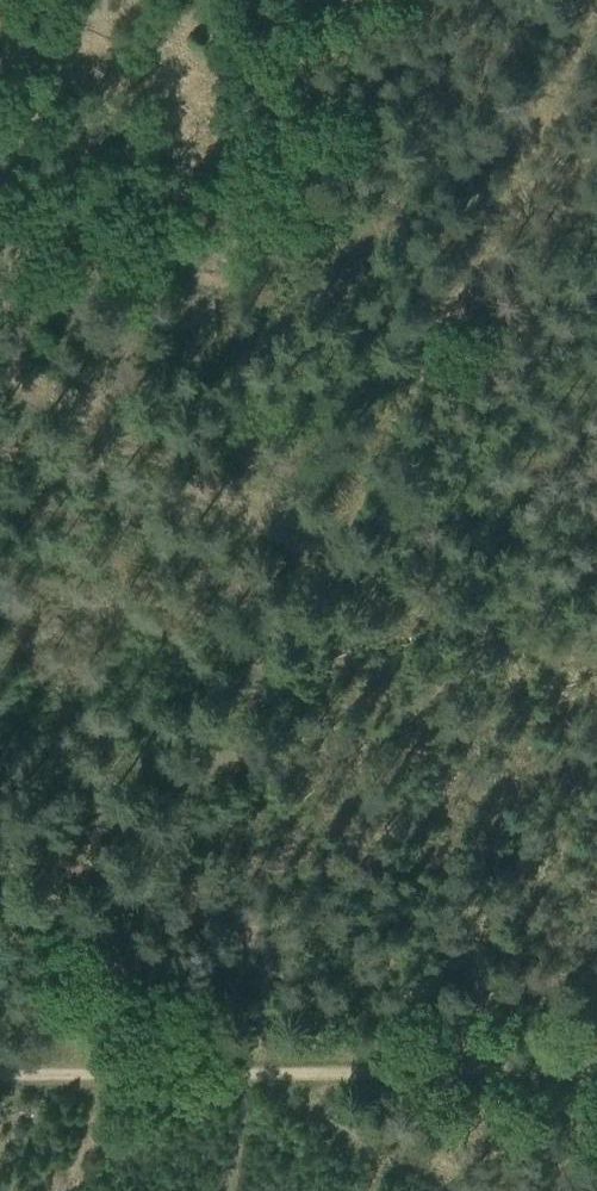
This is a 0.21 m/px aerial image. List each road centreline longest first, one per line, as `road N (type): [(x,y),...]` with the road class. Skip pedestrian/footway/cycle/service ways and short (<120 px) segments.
road 1 (track): [(0,1076),(596,1066)]

